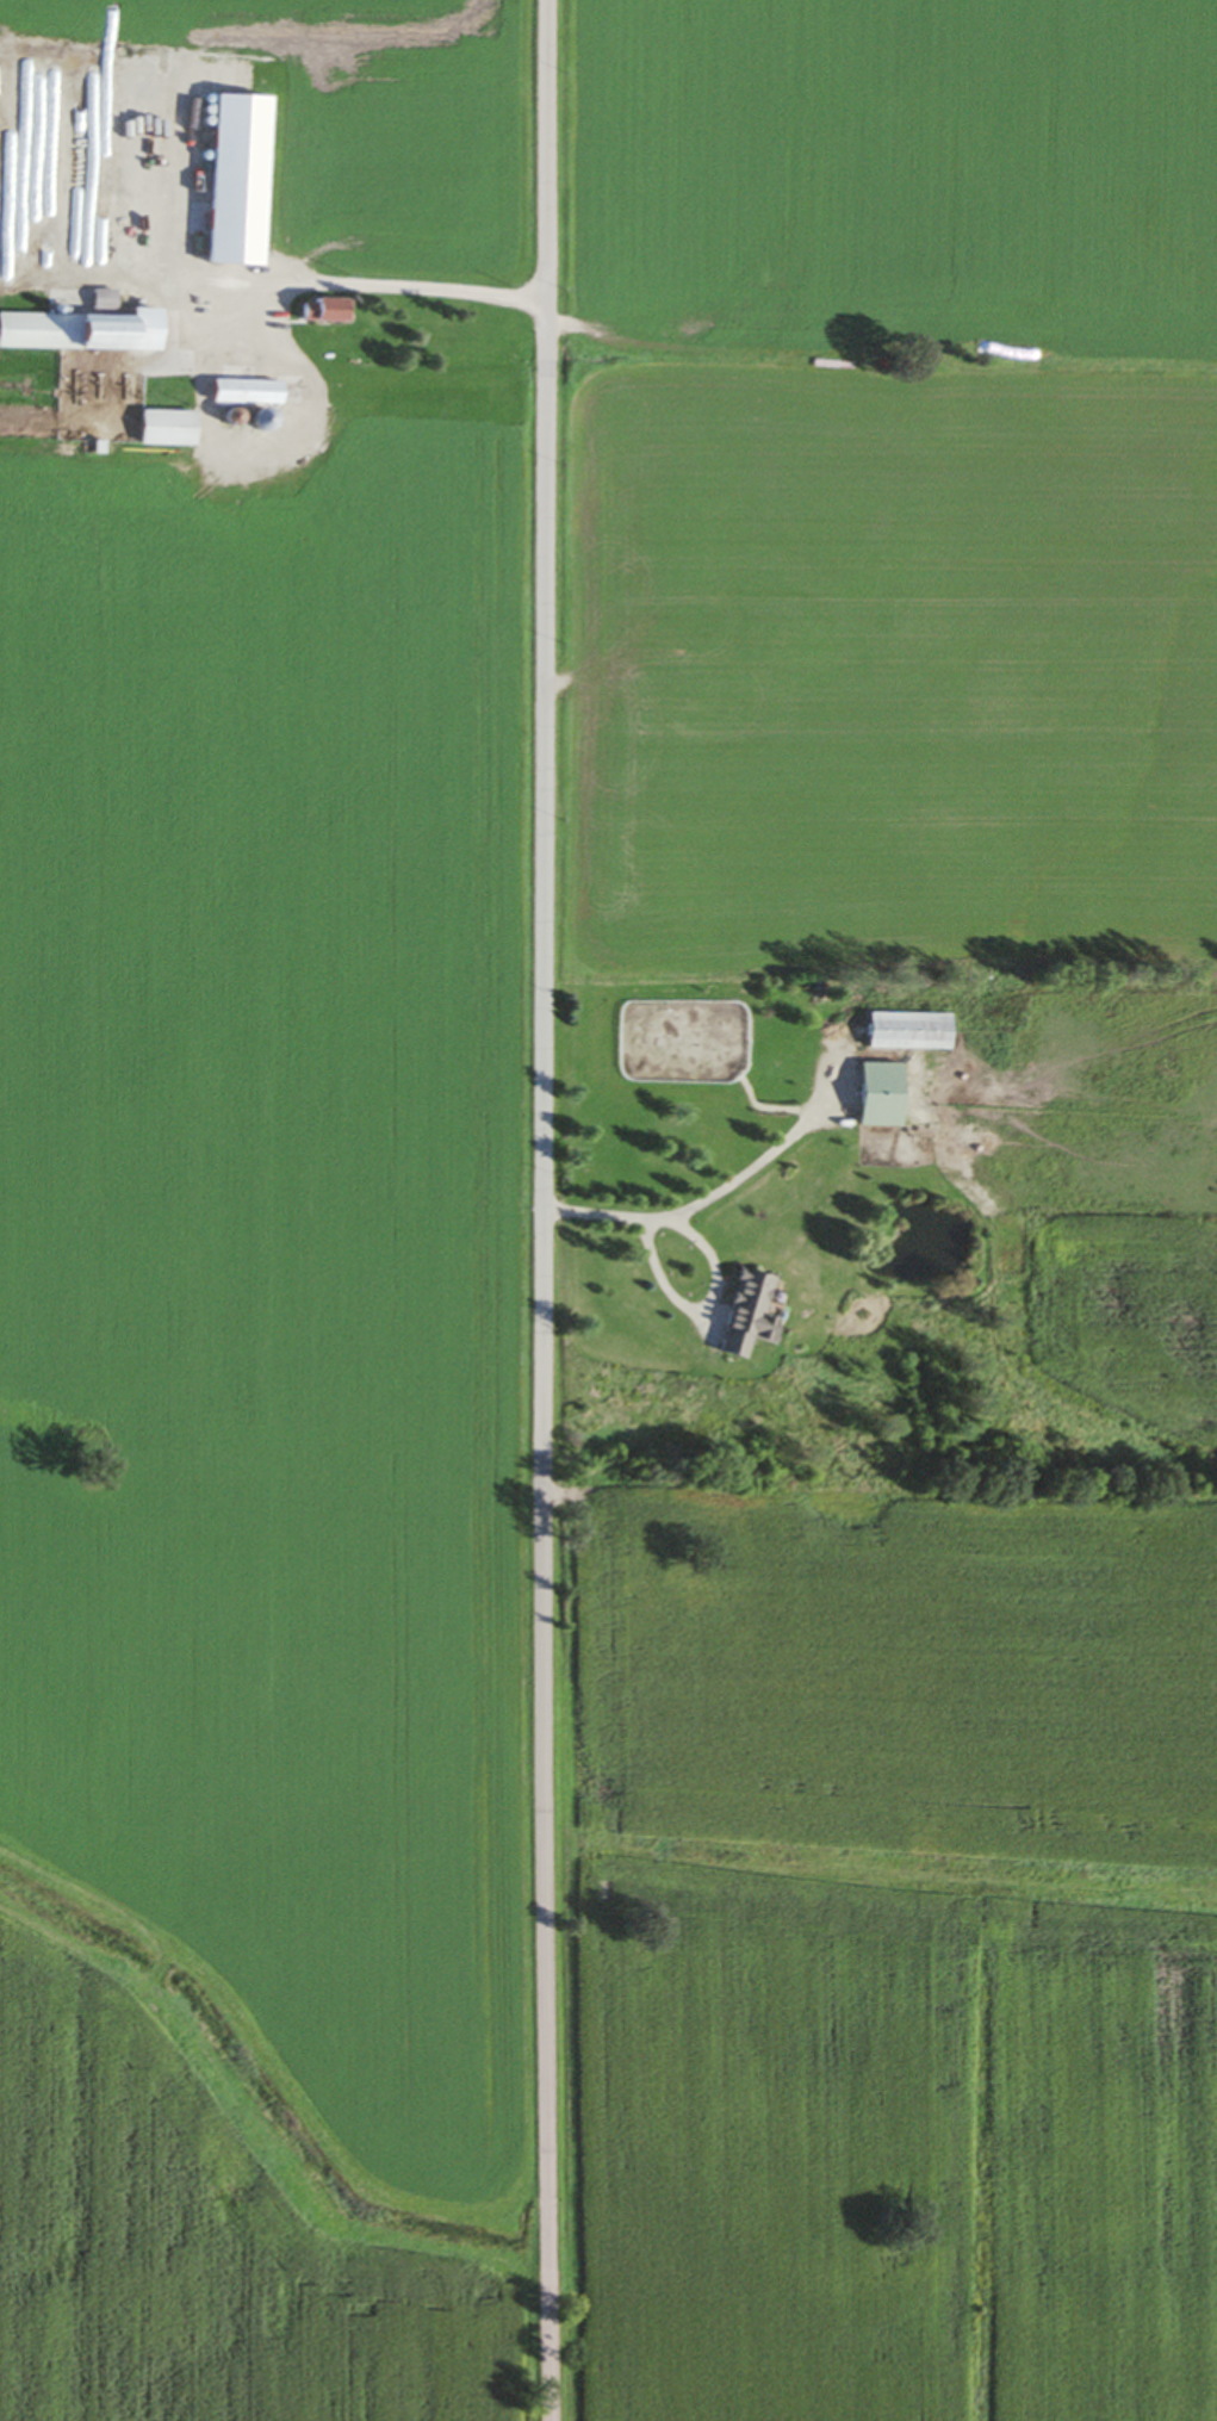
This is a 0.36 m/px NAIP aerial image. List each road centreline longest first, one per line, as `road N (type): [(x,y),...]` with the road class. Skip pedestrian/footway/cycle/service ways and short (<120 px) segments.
road 1 (residential): [(550,0),(547,2420)]

